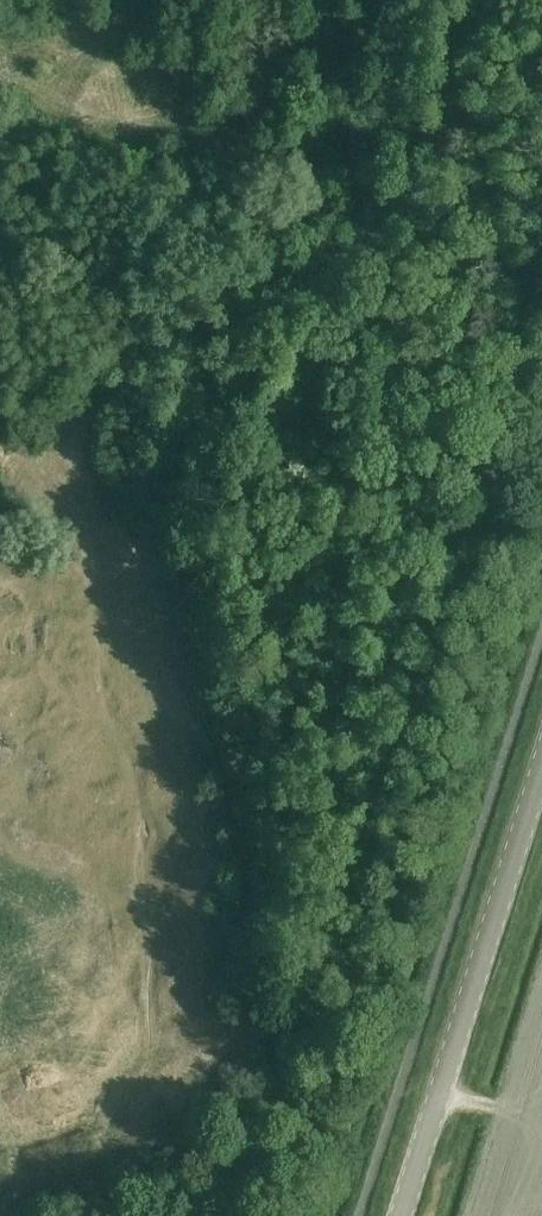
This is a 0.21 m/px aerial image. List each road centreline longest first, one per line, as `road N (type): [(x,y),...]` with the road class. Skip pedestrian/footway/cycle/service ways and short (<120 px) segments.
road 1 (tertiary): [(397,1215),(541,760)]

